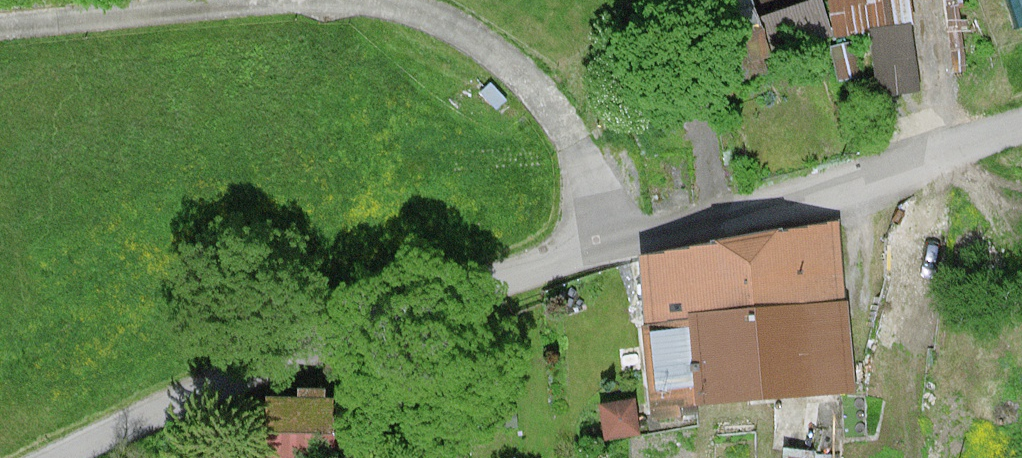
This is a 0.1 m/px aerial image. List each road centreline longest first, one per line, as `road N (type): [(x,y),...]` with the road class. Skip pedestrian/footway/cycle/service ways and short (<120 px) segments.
road 1 (unclassified): [(103,457),(590,241),(912,167),(1021,129)]
road 2 (track): [(590,241),(557,114),(411,14),(189,18),(0,41)]

